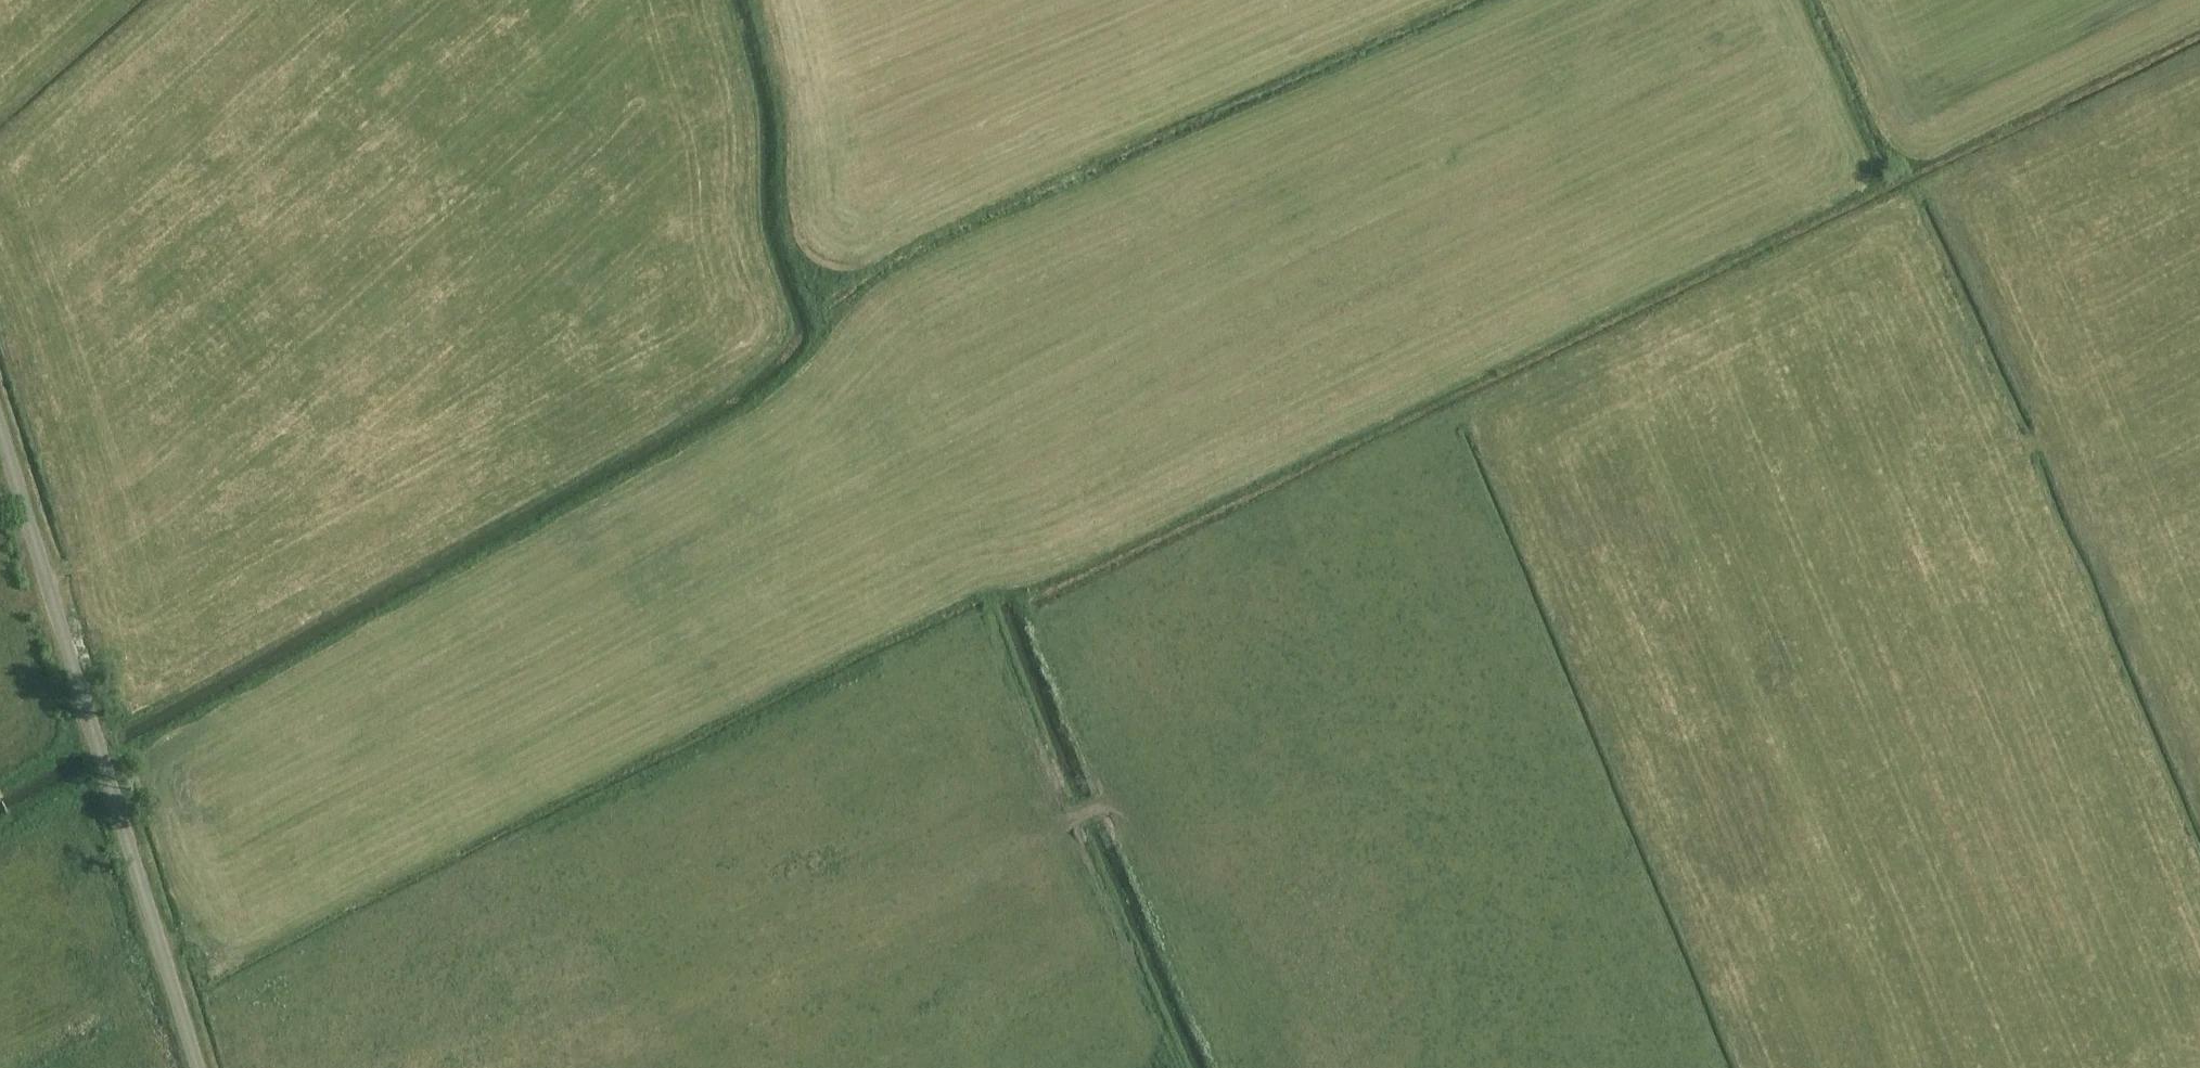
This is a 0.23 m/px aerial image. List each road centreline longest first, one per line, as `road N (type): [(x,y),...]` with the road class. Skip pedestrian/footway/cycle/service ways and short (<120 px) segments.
road 1 (unclassified): [(197,1067),(0,427)]

